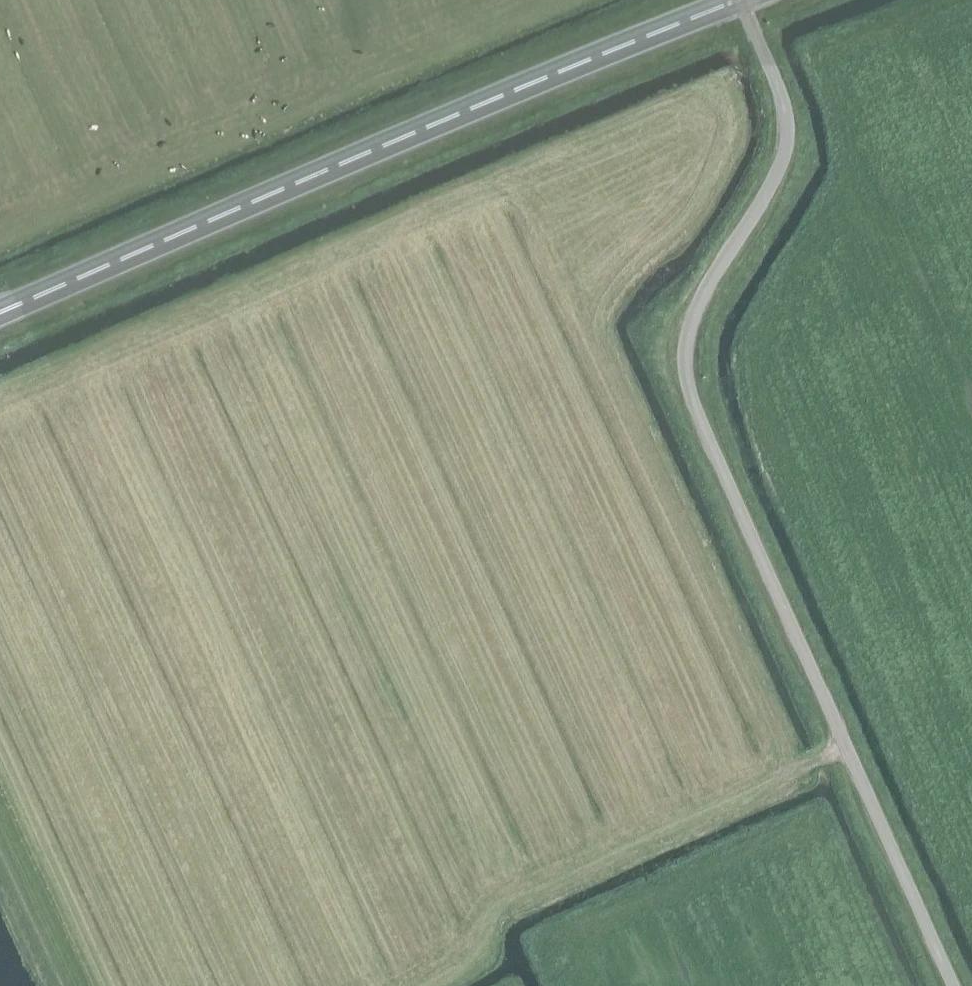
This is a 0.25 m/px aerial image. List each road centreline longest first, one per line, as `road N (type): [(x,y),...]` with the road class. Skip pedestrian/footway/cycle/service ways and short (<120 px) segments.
road 1 (primary): [(0,314),(737,0)]

